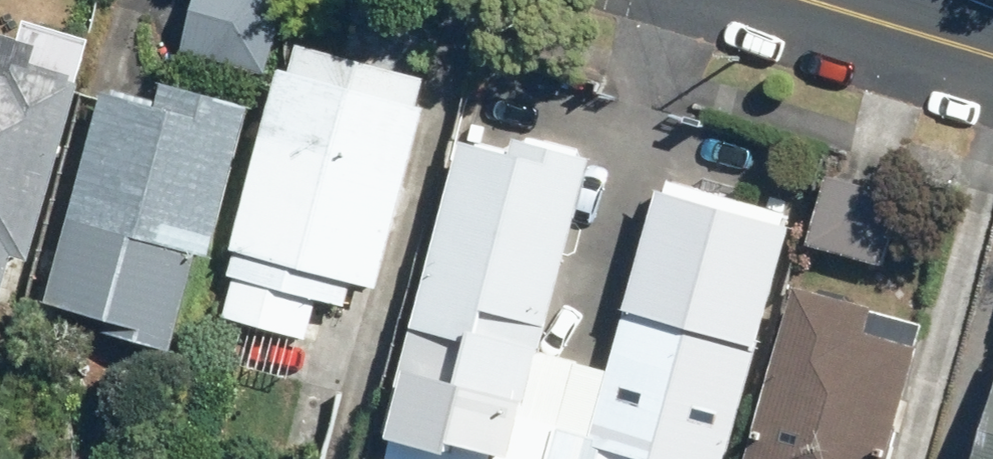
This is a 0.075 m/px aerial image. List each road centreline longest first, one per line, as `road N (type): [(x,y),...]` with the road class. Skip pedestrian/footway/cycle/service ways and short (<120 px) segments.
road 1 (residential): [(808,0),(992,56)]

